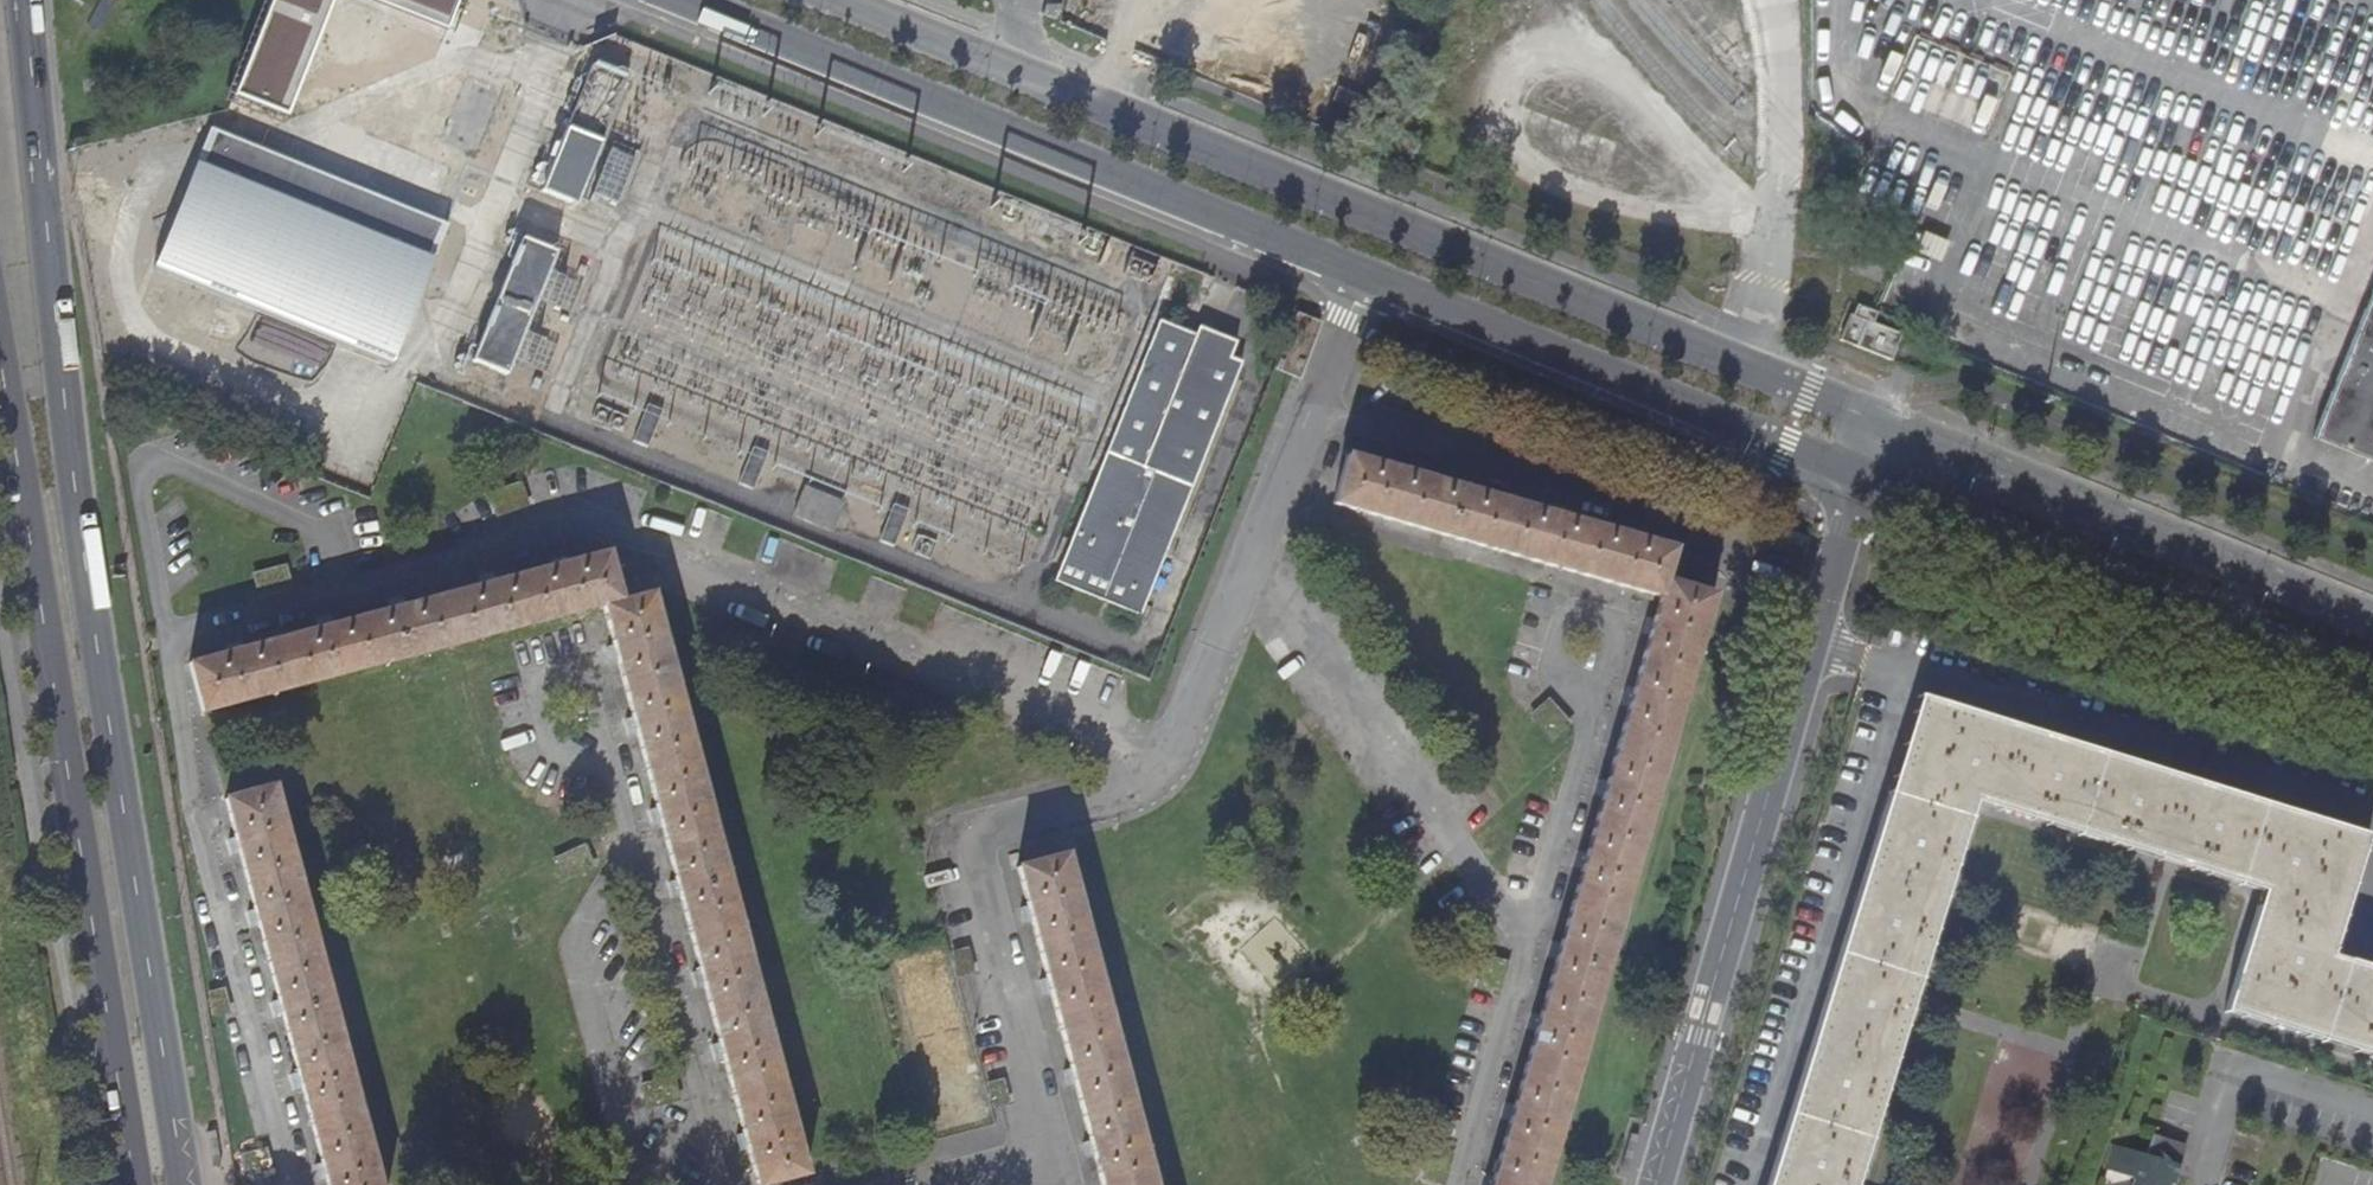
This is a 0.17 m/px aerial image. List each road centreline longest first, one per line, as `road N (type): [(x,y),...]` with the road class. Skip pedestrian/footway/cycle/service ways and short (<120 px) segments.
road 1 (residential): [(296,1184),(186,782),(166,639),(583,520),(1169,749)]
road 2 (primary): [(180,1184),(71,458),(25,0)]
road 3 (secondary): [(1883,417),(840,0)]
road 4 (primary): [(0,365),(132,1184)]
road 5 (residential): [(1656,1184),(1862,476)]
road 6 (secondary): [(688,0),(1369,274)]
road 7 (residential): [(1169,749),(1157,780),(972,836),(1057,1158)]
road 8 (secondary): [(1862,476),(2372,683)]
road 9 (secondary): [(1369,274),(1862,476)]
road 10 (residential): [(588,671),(726,1184)]
road 11 (secondary): [(2372,619),(1883,417)]
road 12 (residential): [(1251,539),(1505,911),(1538,921)]
road 13 (residential): [(1619,620),(1538,921)]
road 14 (residential): [(1369,274),(1304,404),(1251,539)]
road 15 (residential): [(1538,921),(1462,1184)]
road 16 (residential): [(1251,539),(1169,749)]

